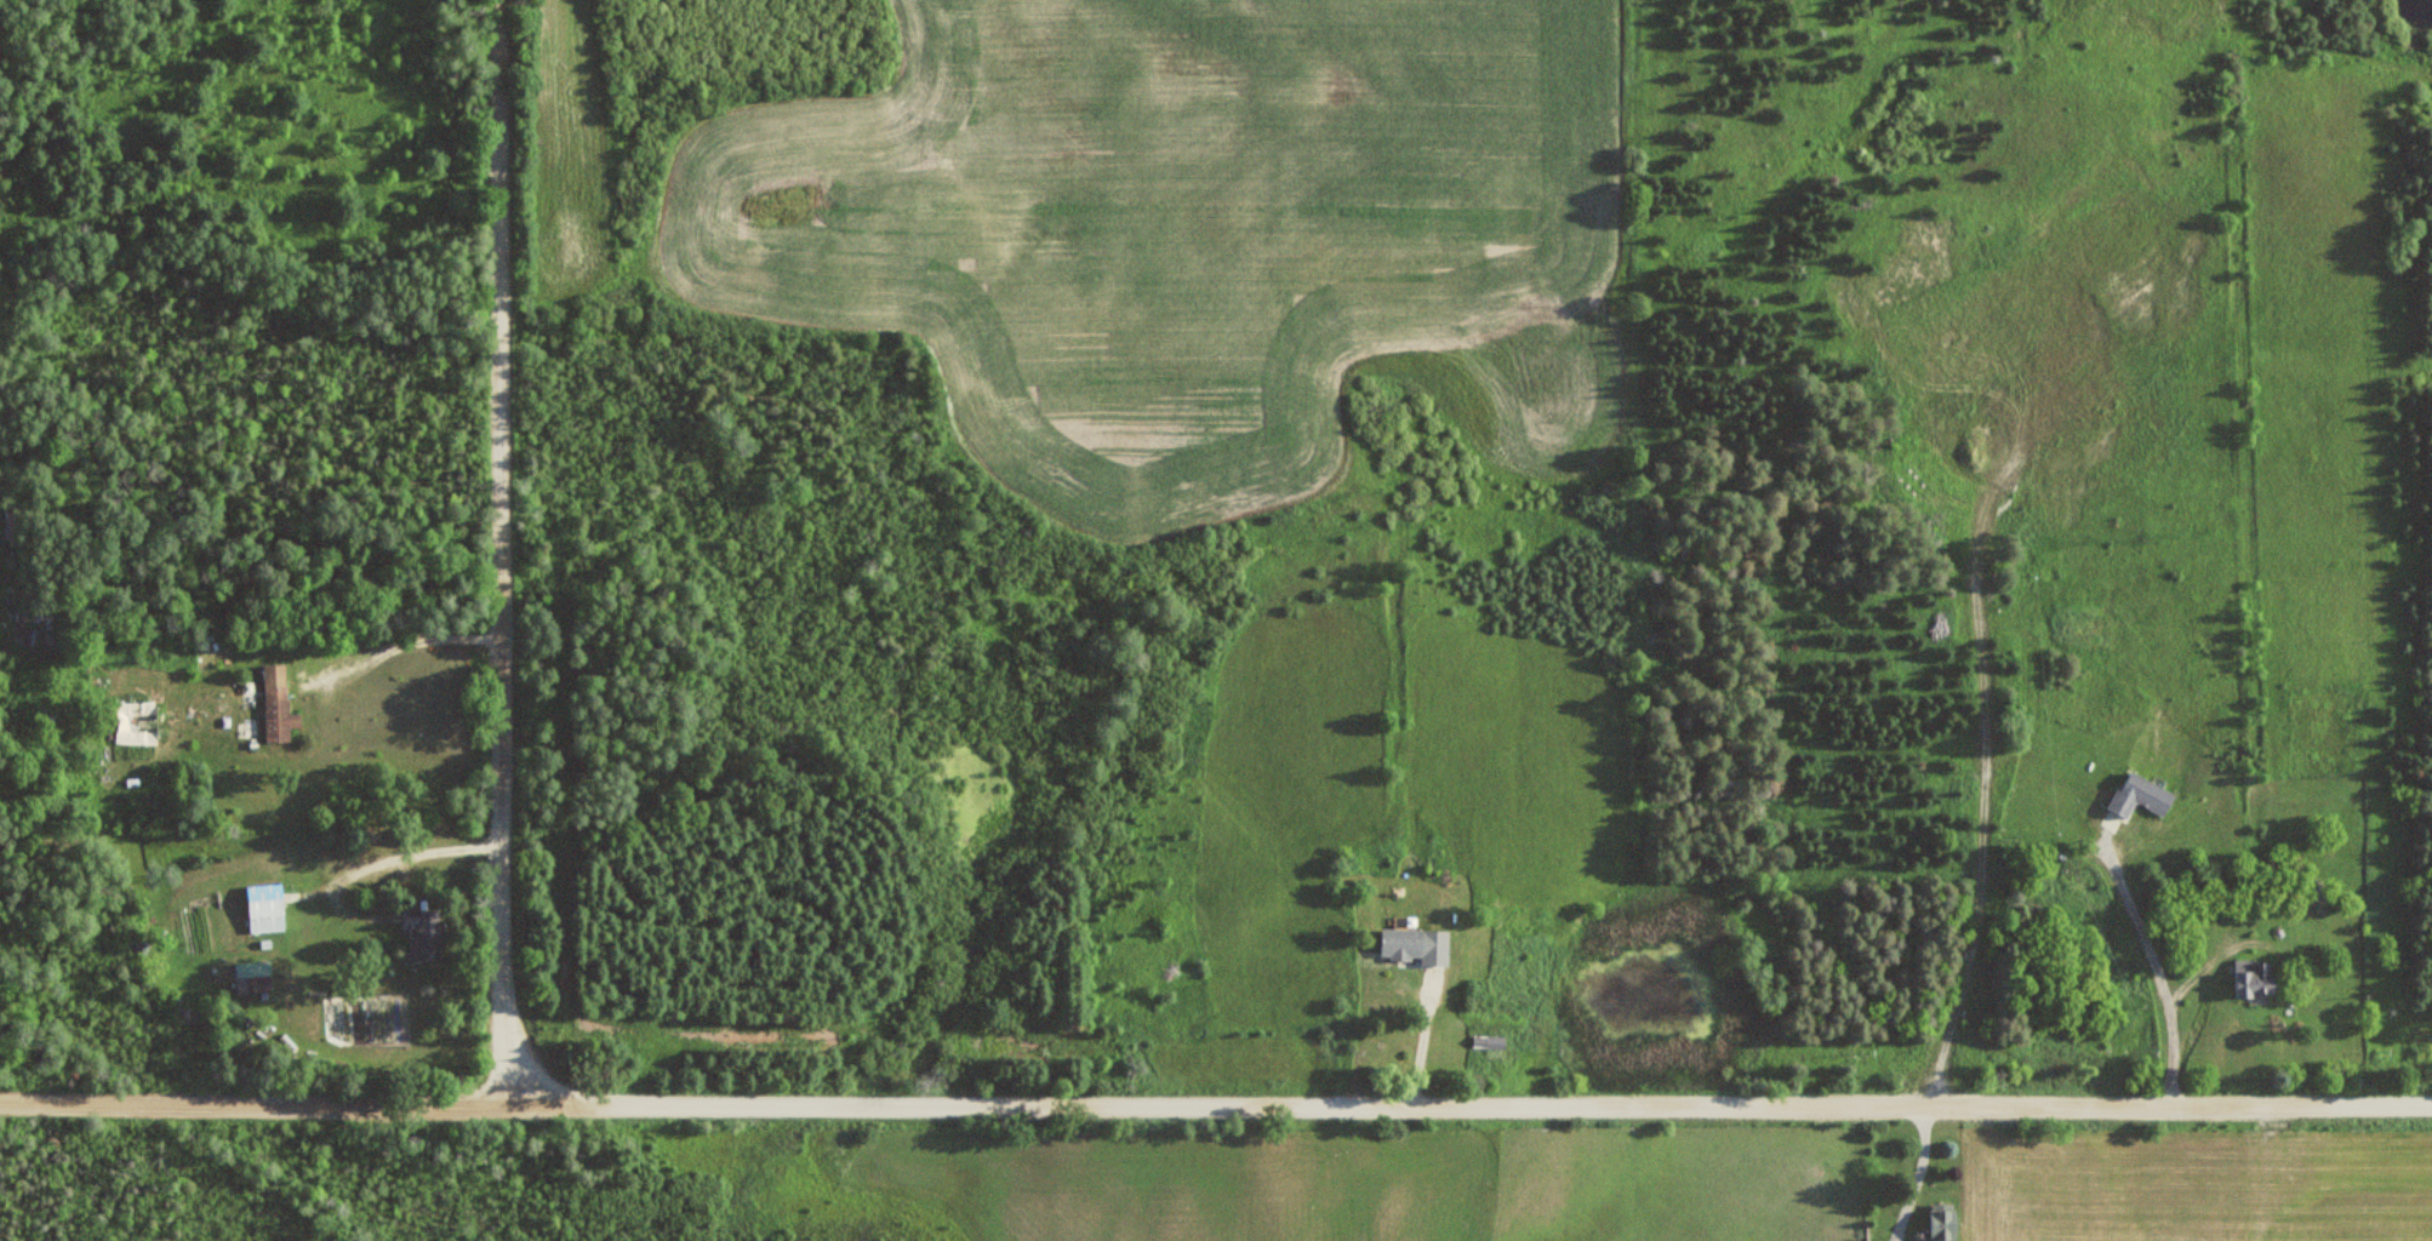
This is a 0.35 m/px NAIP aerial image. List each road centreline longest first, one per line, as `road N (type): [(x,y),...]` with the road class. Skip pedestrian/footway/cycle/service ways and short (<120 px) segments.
road 1 (residential): [(2431,1107),(506,1106)]
road 2 (residential): [(506,1106),(494,0)]
road 3 (residential): [(506,1106),(0,1102)]

